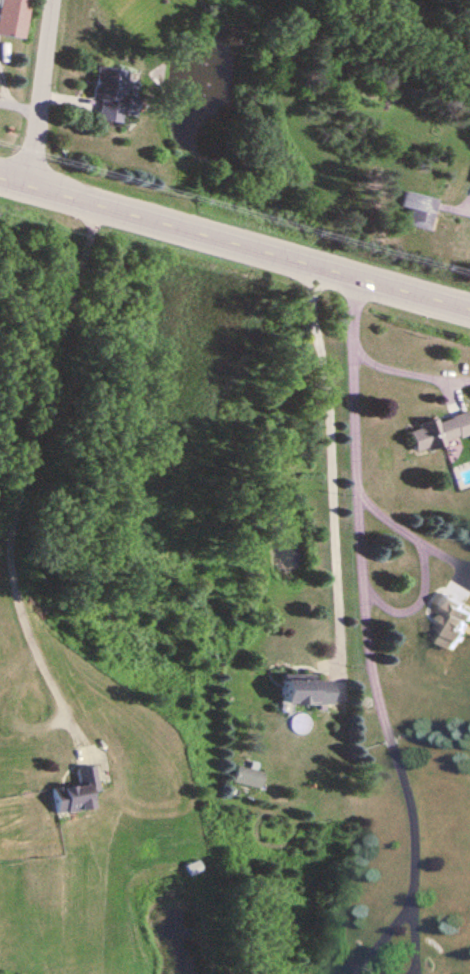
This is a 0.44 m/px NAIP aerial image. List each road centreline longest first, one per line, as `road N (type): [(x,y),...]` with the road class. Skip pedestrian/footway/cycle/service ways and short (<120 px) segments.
road 1 (secondary): [(0,178),(469,308)]
road 2 (residential): [(27,186),(51,0)]

